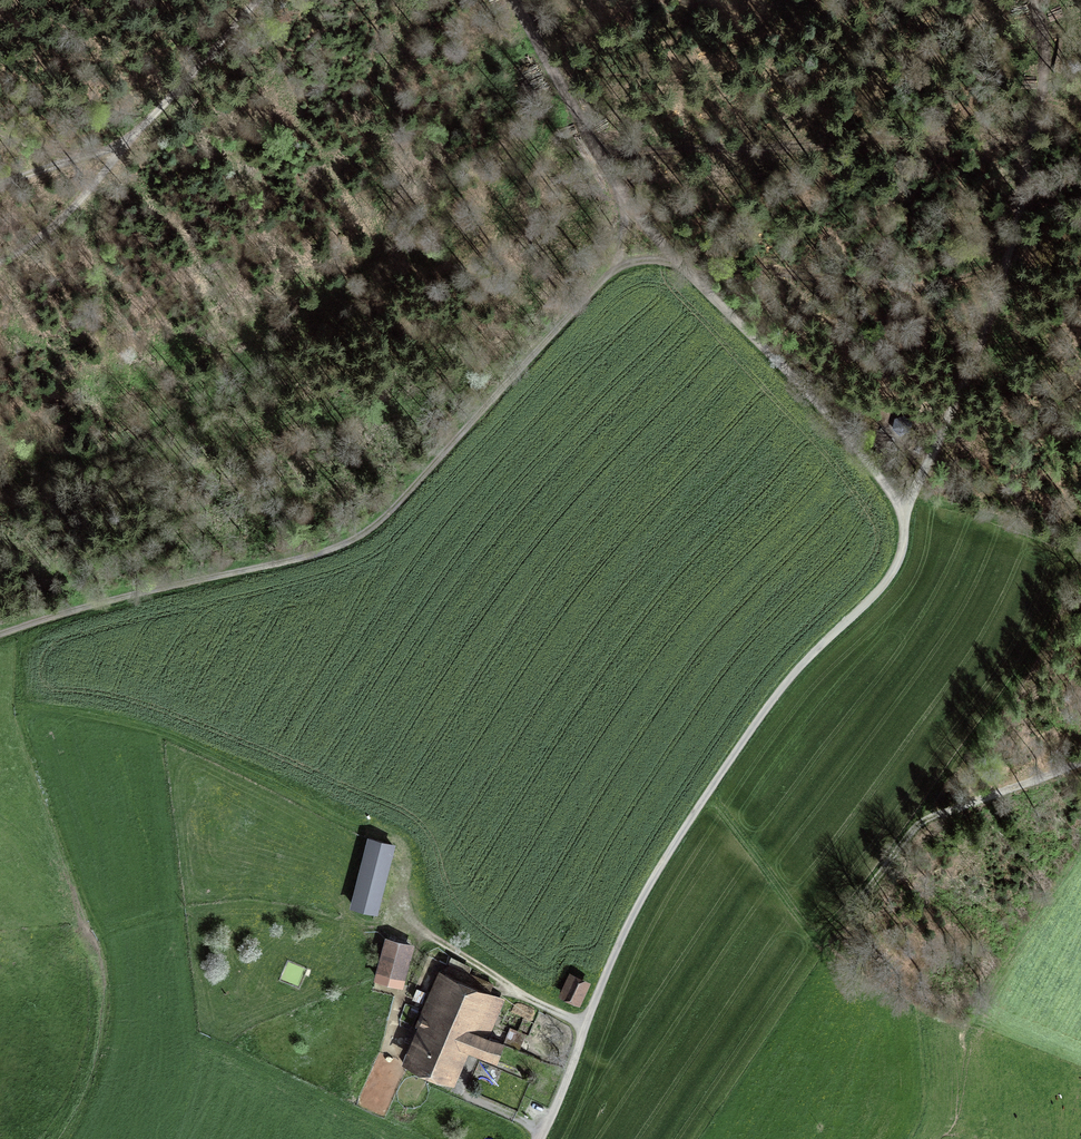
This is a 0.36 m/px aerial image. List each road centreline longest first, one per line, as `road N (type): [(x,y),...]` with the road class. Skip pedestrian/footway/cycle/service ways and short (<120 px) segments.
road 1 (unclassified): [(539,1138),(616,945),(663,862),(776,697),(901,554),(902,522),(881,477),(624,203)]
road 2 (track): [(0,638),(366,532),(608,273),(625,238),(623,195),(515,0)]
road 3 (track): [(902,522),(987,324),(1021,209),(1045,57),(1035,0)]
road 4 (track): [(255,0),(111,160),(64,164),(0,188)]
road 5 (track): [(587,1025),(504,986),(430,936),(401,905)]
road 6 (track): [(812,935),(709,789)]
road 7 (track): [(111,160),(104,181),(57,233),(0,269)]
road 8 (track): [(544,1131),(422,1078)]

